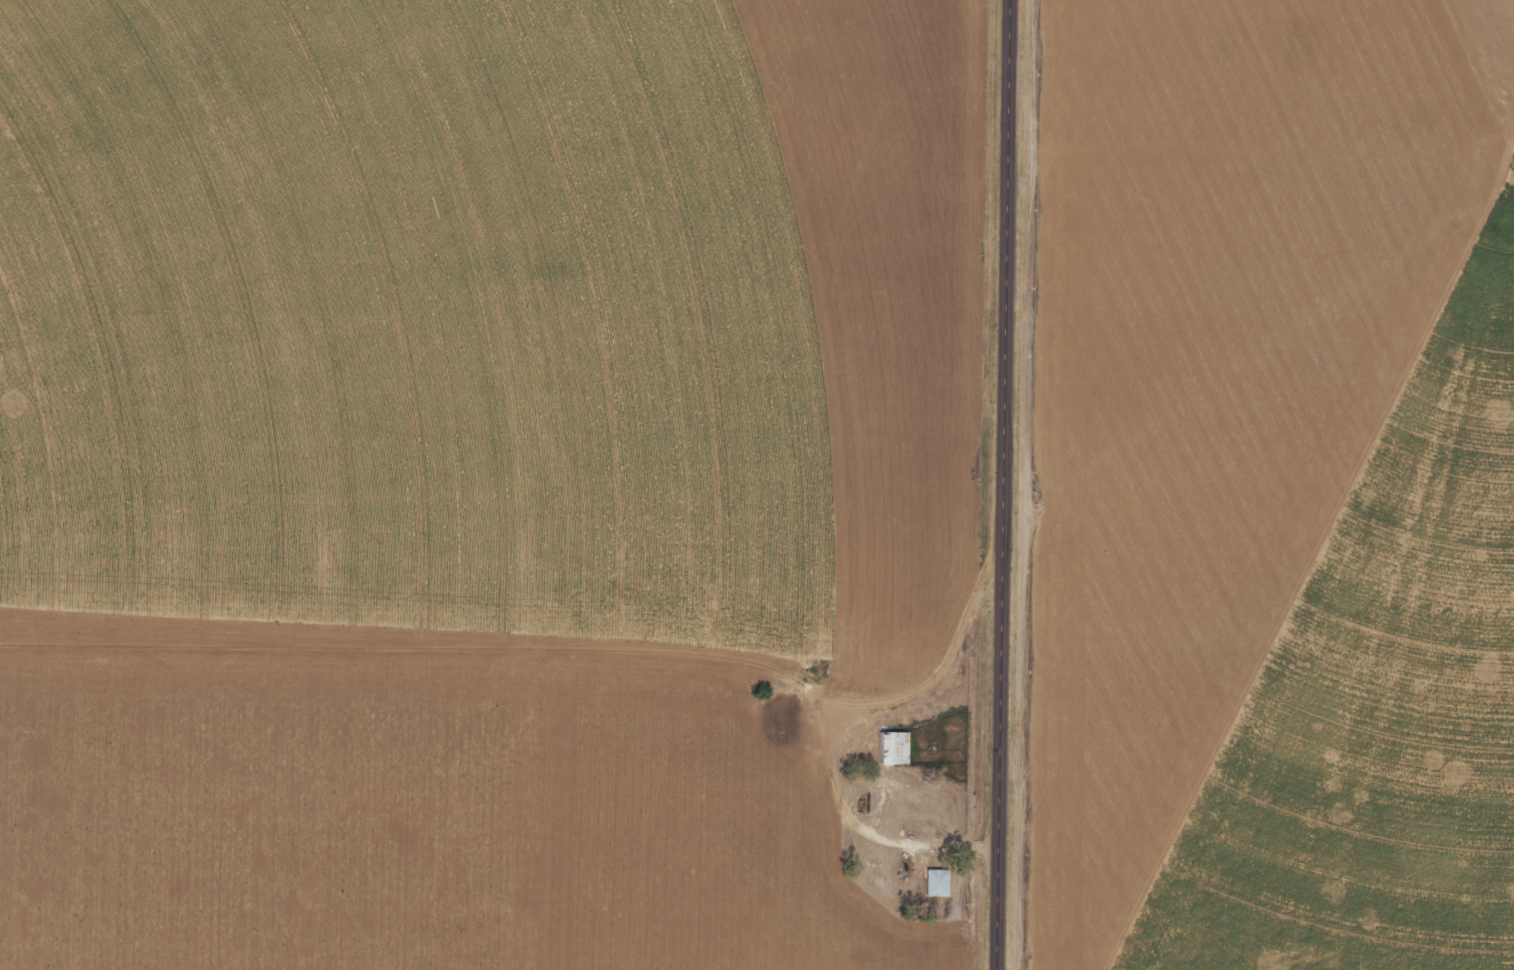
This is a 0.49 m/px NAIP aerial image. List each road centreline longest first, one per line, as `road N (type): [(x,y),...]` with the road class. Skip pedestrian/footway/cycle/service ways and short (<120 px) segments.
road 1 (secondary): [(1000,969),(1014,0)]
road 2 (residential): [(1004,675),(1513,684)]

